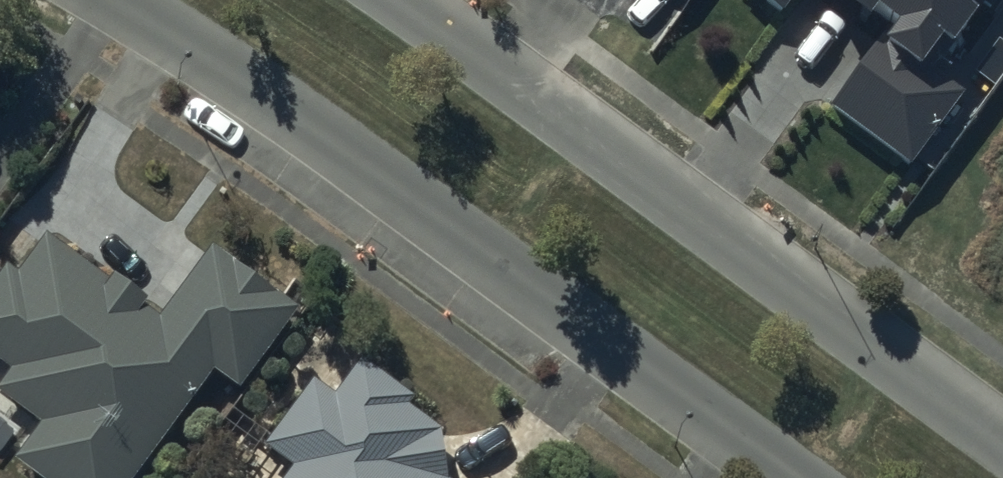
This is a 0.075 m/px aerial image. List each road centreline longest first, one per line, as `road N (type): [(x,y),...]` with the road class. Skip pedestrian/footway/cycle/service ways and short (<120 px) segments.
road 1 (tertiary): [(796,477),(352,155),(122,0)]
road 2 (tertiary): [(402,0),(1002,442)]

